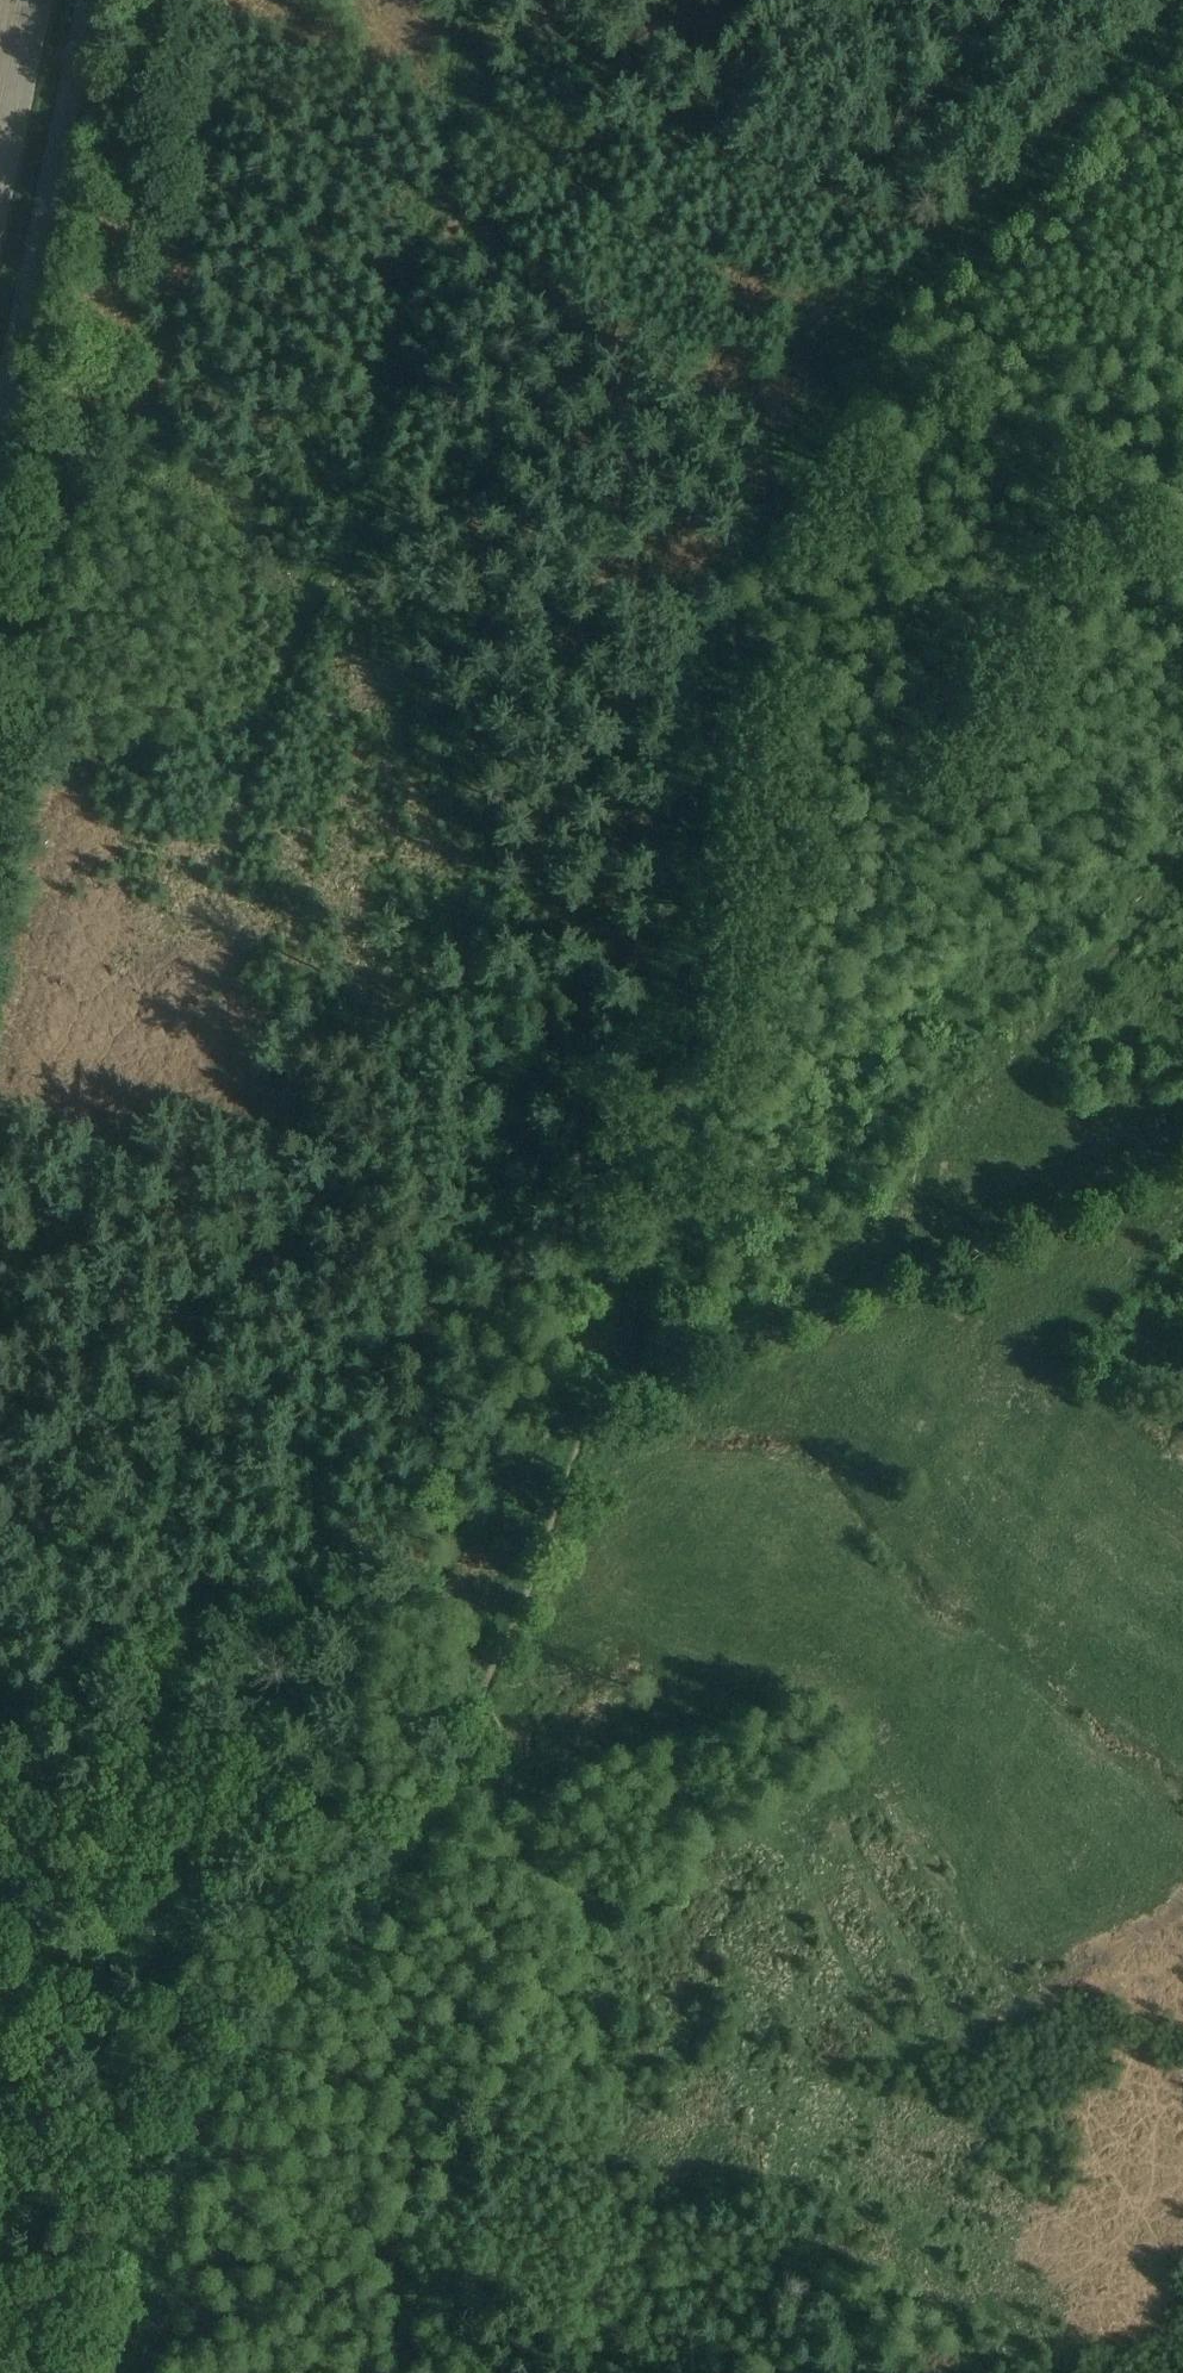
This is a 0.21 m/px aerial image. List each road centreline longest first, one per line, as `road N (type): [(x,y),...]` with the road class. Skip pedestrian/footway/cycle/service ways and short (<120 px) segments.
road 1 (track): [(1182,1166),(616,1395),(591,1413),(561,1465),(535,1574),(393,1875),(236,2051),(209,2095),(122,2294),(111,2372)]
road 2 (track): [(247,762),(387,431),(470,126),(468,0)]
road 3 (unclassified): [(0,424),(89,0)]
road 4 (track): [(470,126),(798,0)]

